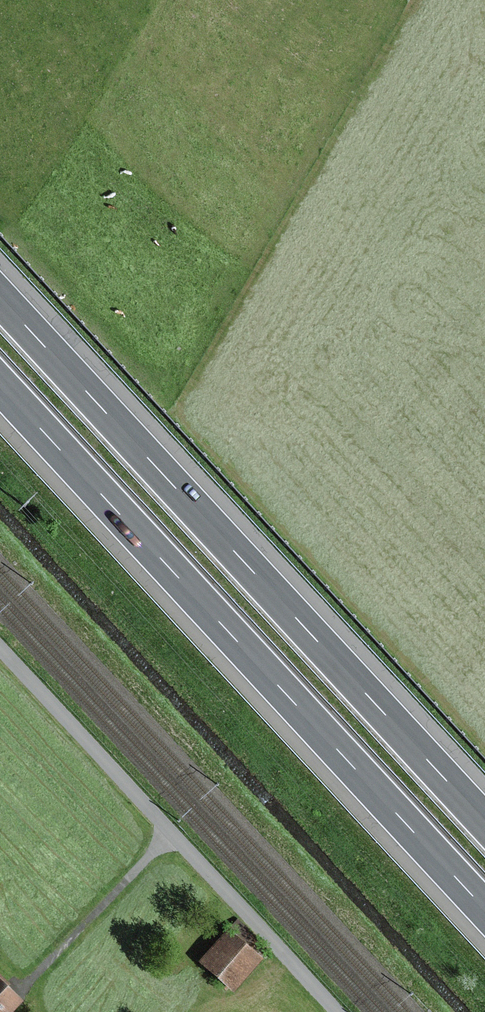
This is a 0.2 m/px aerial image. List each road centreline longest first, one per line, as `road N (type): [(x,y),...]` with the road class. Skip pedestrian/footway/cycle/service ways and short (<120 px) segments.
road 1 (motorway): [(484,824),(0,299)]
road 2 (motorway): [(0,386),(484,910)]
road 3 (track): [(0,649),(337,1011)]

